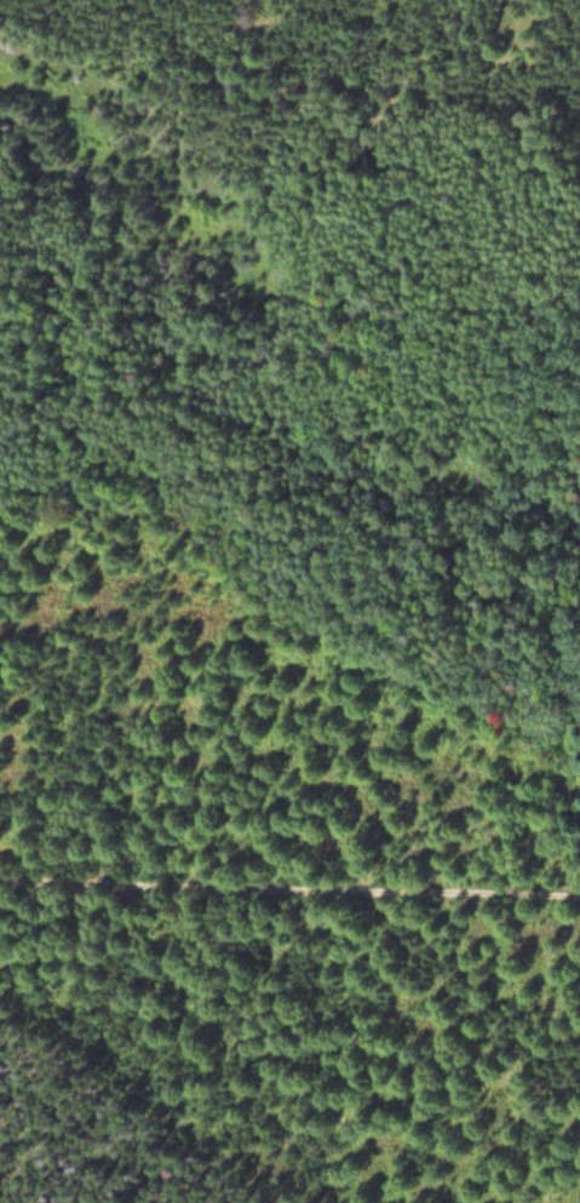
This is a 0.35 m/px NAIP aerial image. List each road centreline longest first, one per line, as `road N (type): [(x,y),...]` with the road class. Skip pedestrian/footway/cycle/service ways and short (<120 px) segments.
road 1 (residential): [(0,872),(579,887)]

